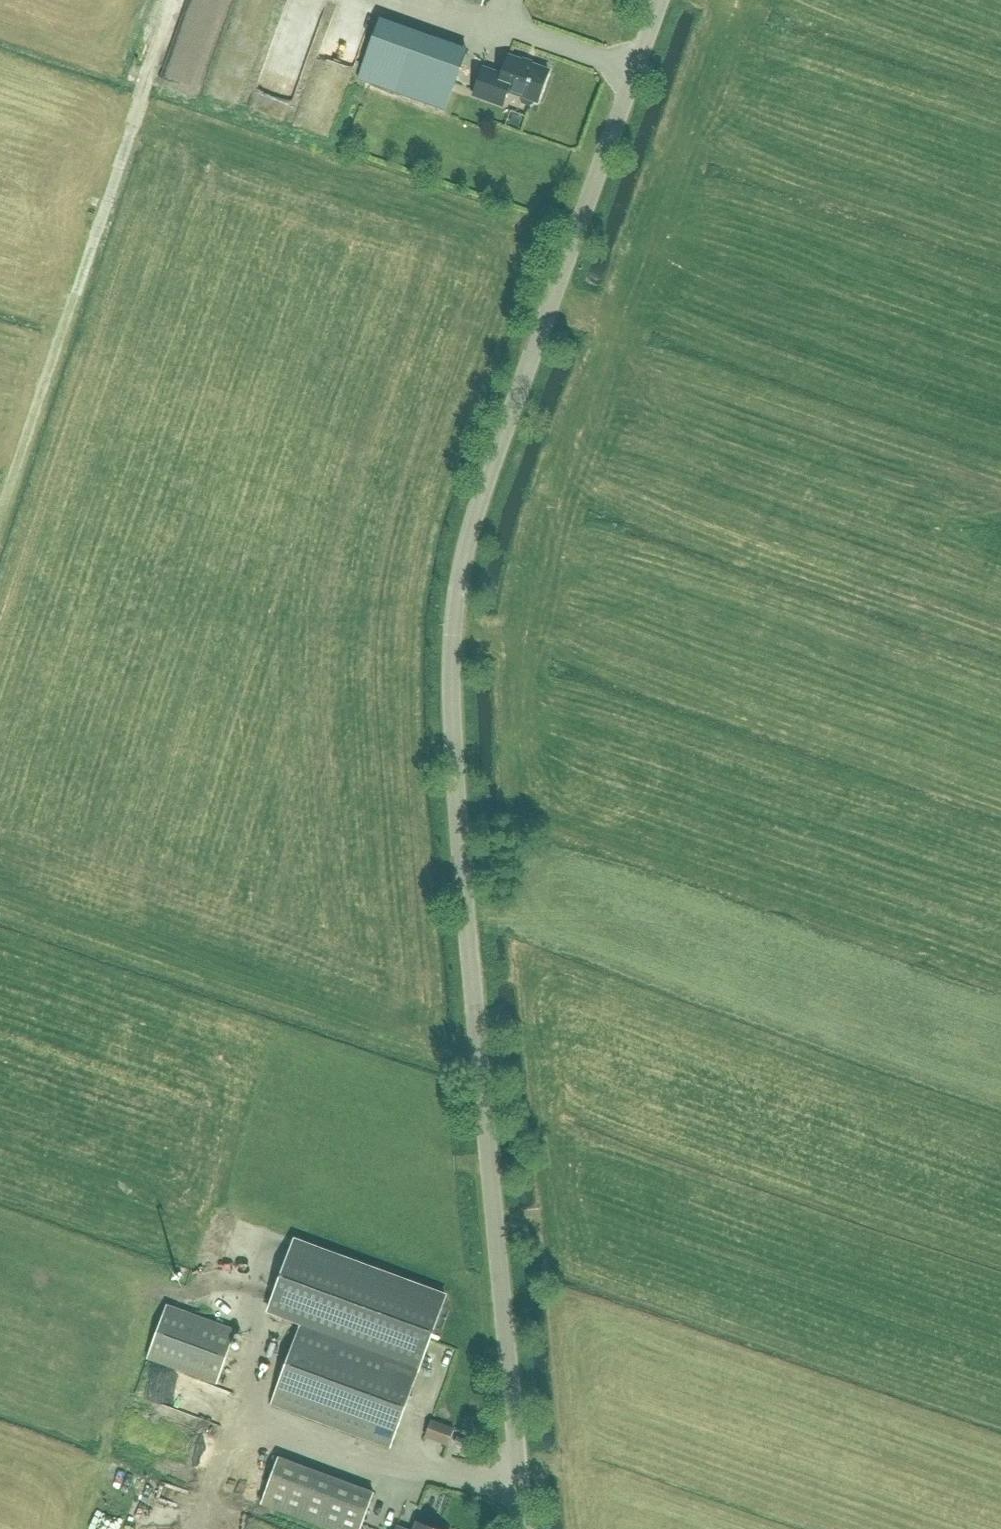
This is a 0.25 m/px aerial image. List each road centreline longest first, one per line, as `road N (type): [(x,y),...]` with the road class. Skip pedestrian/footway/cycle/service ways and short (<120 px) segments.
road 1 (unclassified): [(524,1528),(460,888),(457,617),(486,487),(661,0)]

